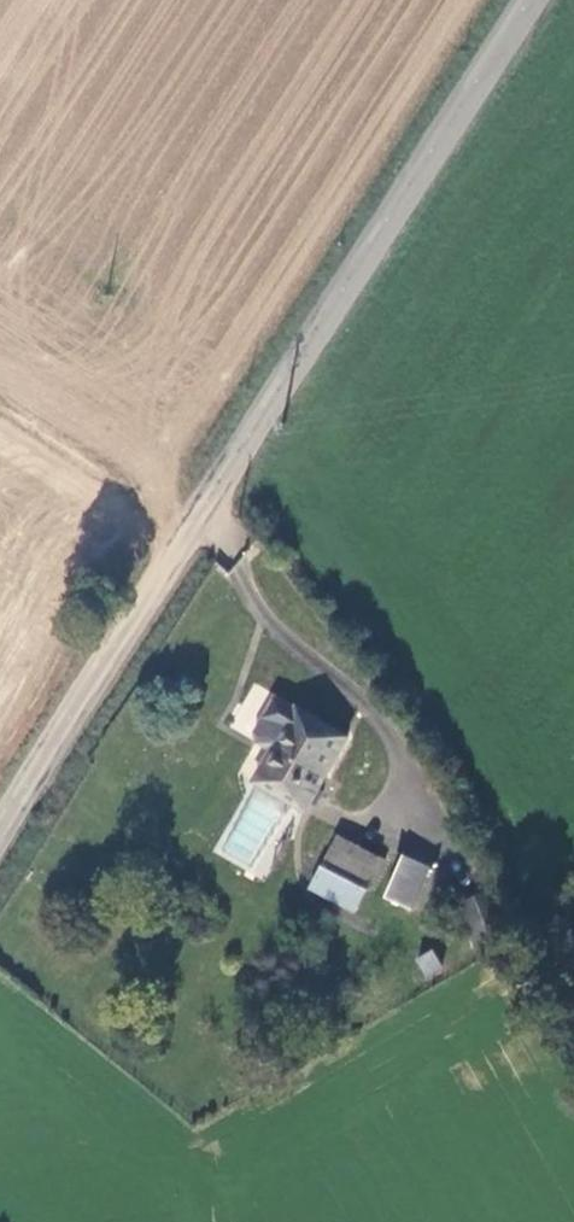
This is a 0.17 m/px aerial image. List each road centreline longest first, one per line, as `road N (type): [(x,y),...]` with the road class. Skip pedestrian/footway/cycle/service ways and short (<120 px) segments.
road 1 (tertiary): [(0,830),(527,0)]
road 2 (track): [(0,421),(196,530)]

